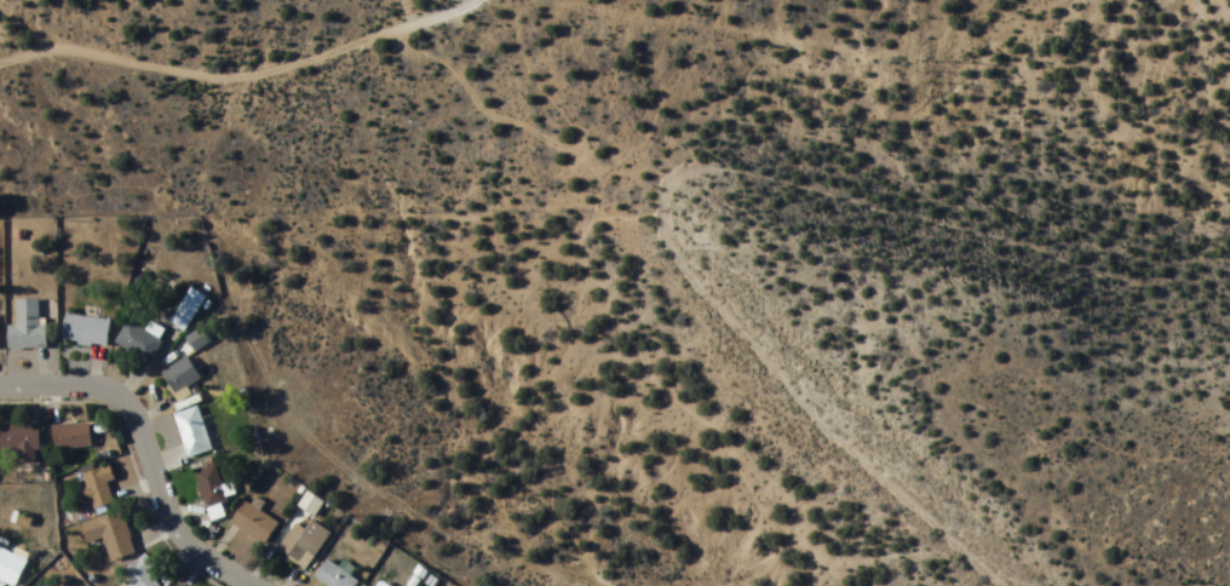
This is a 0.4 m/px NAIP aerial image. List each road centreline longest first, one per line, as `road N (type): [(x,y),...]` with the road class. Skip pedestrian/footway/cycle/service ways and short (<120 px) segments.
road 1 (track): [(0,71),(35,52),(219,84),(314,63),(485,0)]
road 2 (residential): [(254,585),(179,535),(120,398),(105,385),(0,383)]

